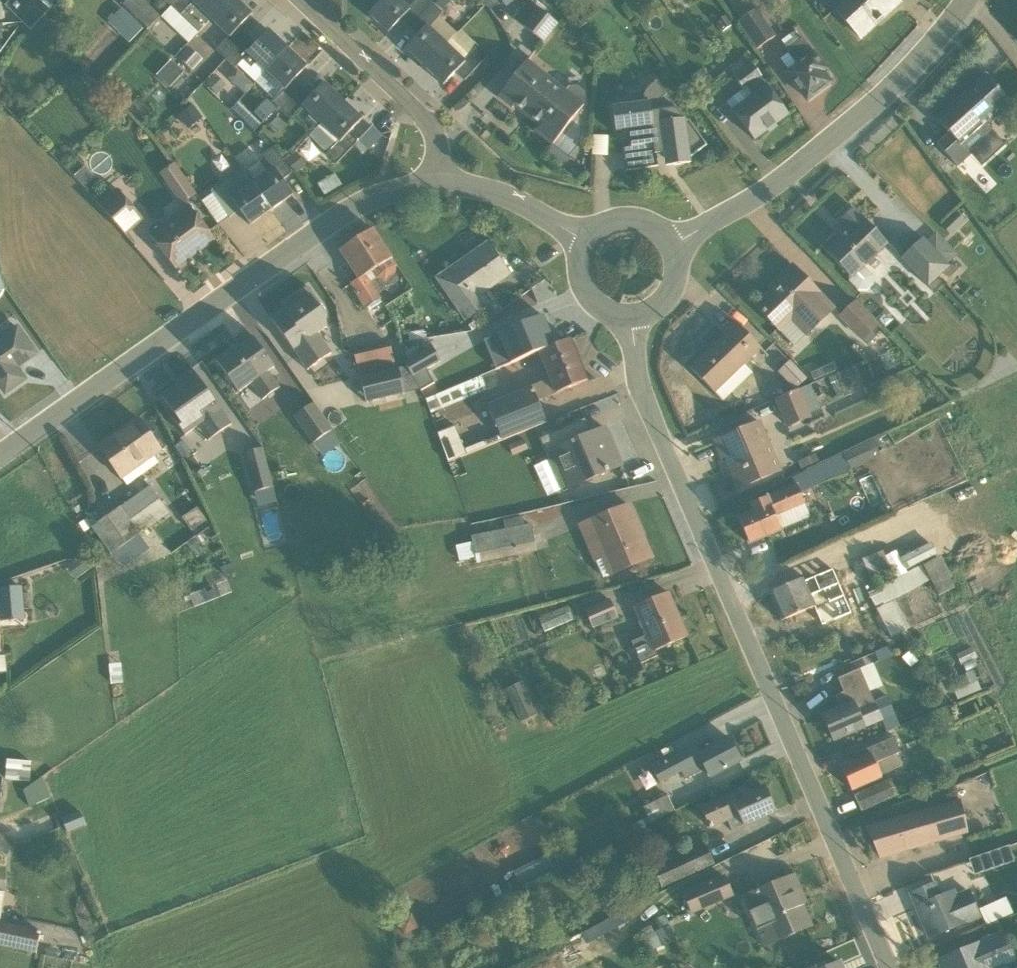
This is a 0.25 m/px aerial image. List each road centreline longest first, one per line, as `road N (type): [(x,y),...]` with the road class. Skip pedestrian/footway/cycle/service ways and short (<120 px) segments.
road 1 (residential): [(631,317),(641,389),(887,967)]
road 2 (residential): [(442,182),(399,189),(325,225),(0,457)]
road 3 (residential): [(960,0),(932,45),(766,194),(677,246)]
road 4 (residential): [(442,182),(422,113),(302,0)]
road 5 (residential): [(584,241),(512,198),(442,182)]

